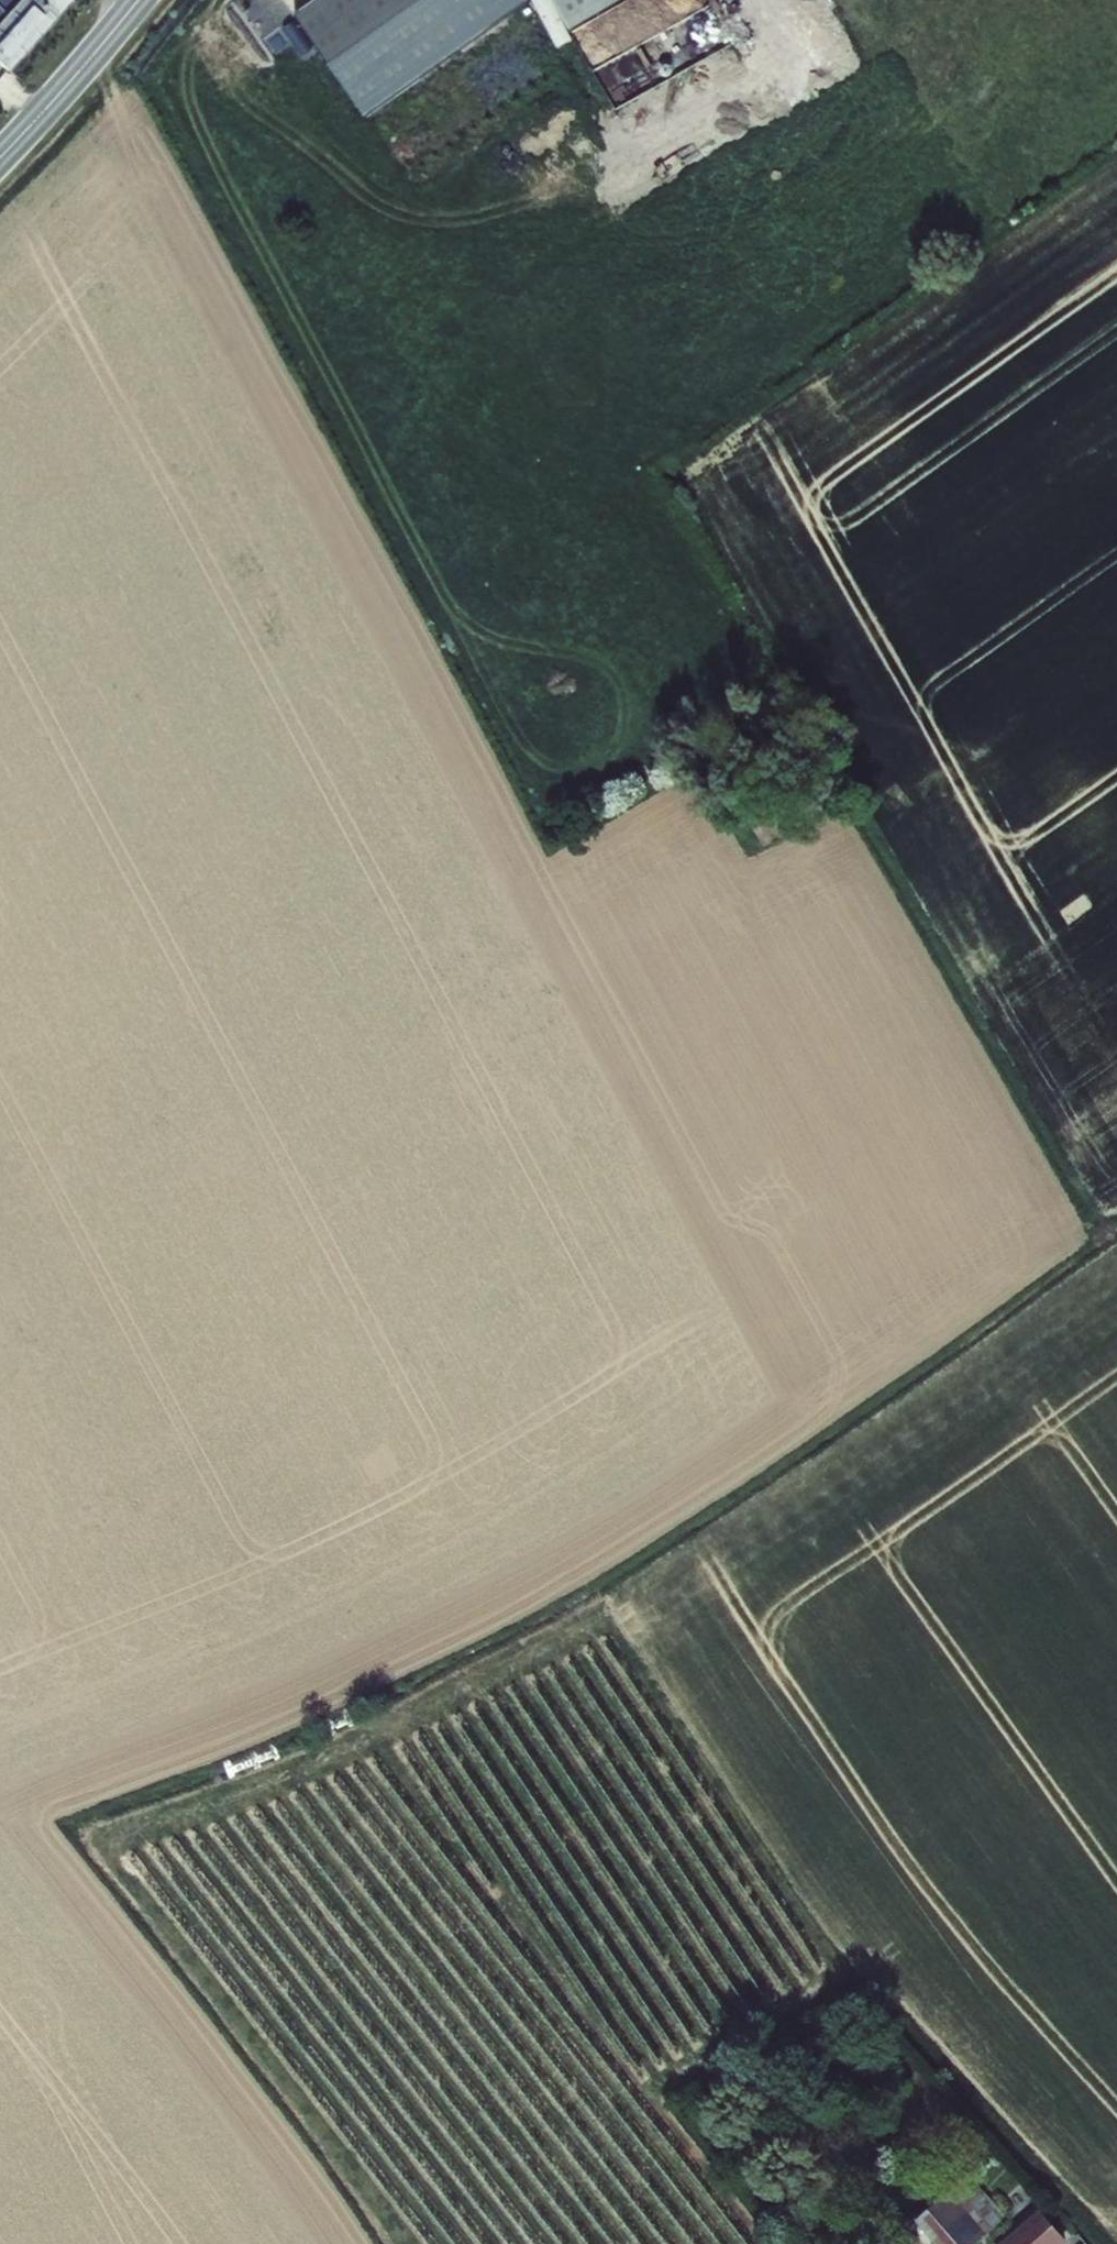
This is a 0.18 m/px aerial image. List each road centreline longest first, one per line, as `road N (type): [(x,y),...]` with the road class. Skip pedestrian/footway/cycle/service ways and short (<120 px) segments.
road 1 (tertiary): [(139,0),(0,159)]

